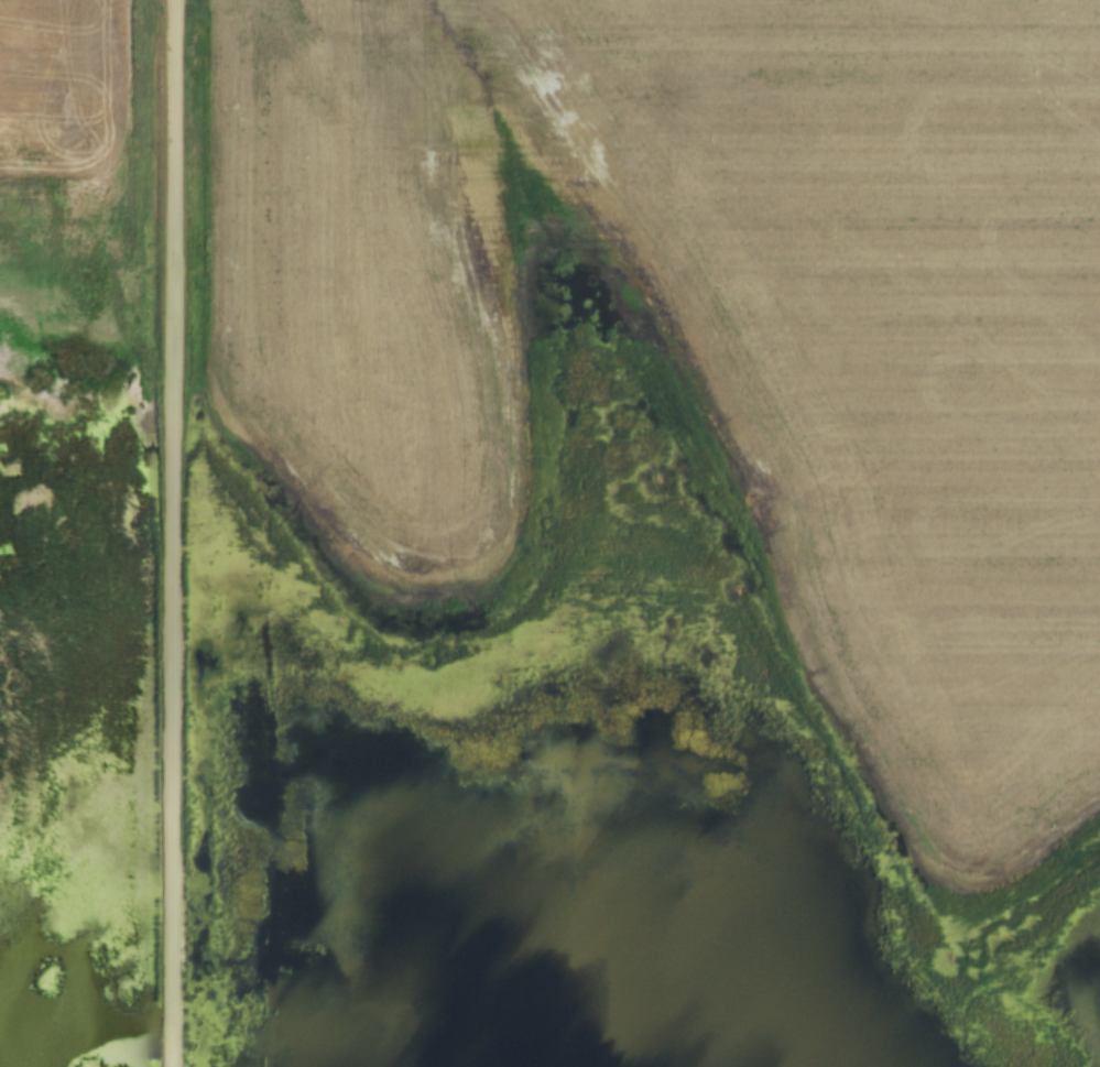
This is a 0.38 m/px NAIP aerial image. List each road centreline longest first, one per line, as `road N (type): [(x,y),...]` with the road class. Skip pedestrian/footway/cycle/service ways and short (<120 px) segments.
road 1 (residential): [(173,1066),(175,0)]

